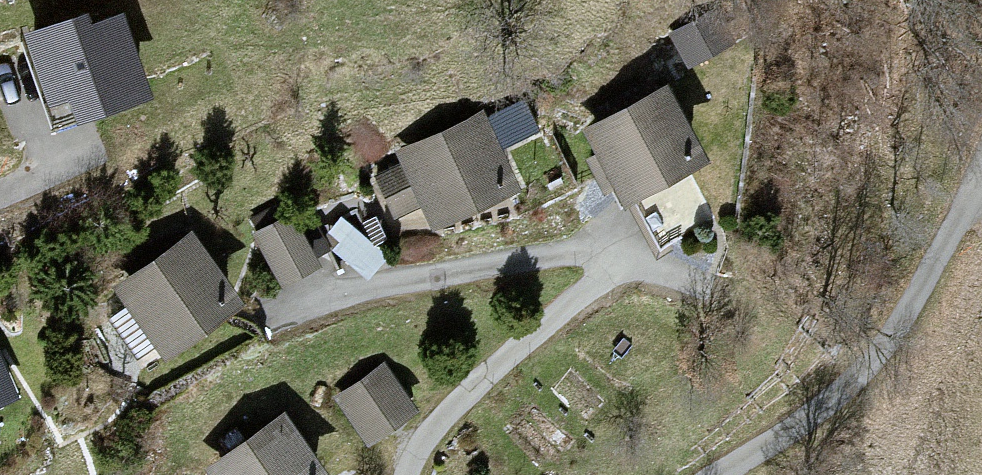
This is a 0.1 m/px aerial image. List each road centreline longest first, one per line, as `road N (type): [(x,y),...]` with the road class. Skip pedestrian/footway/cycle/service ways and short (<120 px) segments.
road 1 (residential): [(407,474),(438,422),(593,282),(595,265),(587,257),(551,255),(287,310)]
road 2 (residential): [(981,187),(914,299),(849,386),(721,474)]
road 3 (residential): [(0,195),(46,170),(11,86)]

